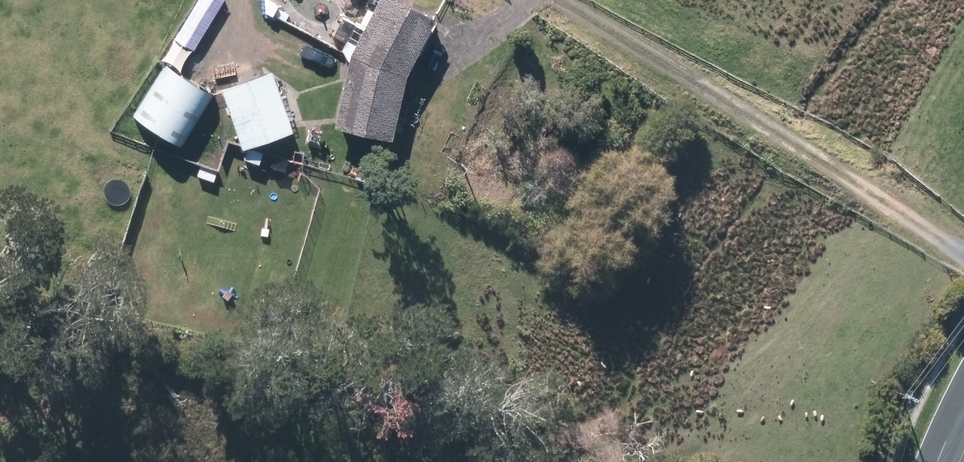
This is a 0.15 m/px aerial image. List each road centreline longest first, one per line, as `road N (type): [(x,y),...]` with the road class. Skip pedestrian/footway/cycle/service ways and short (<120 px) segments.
road 1 (track): [(963,258),(573,0)]

